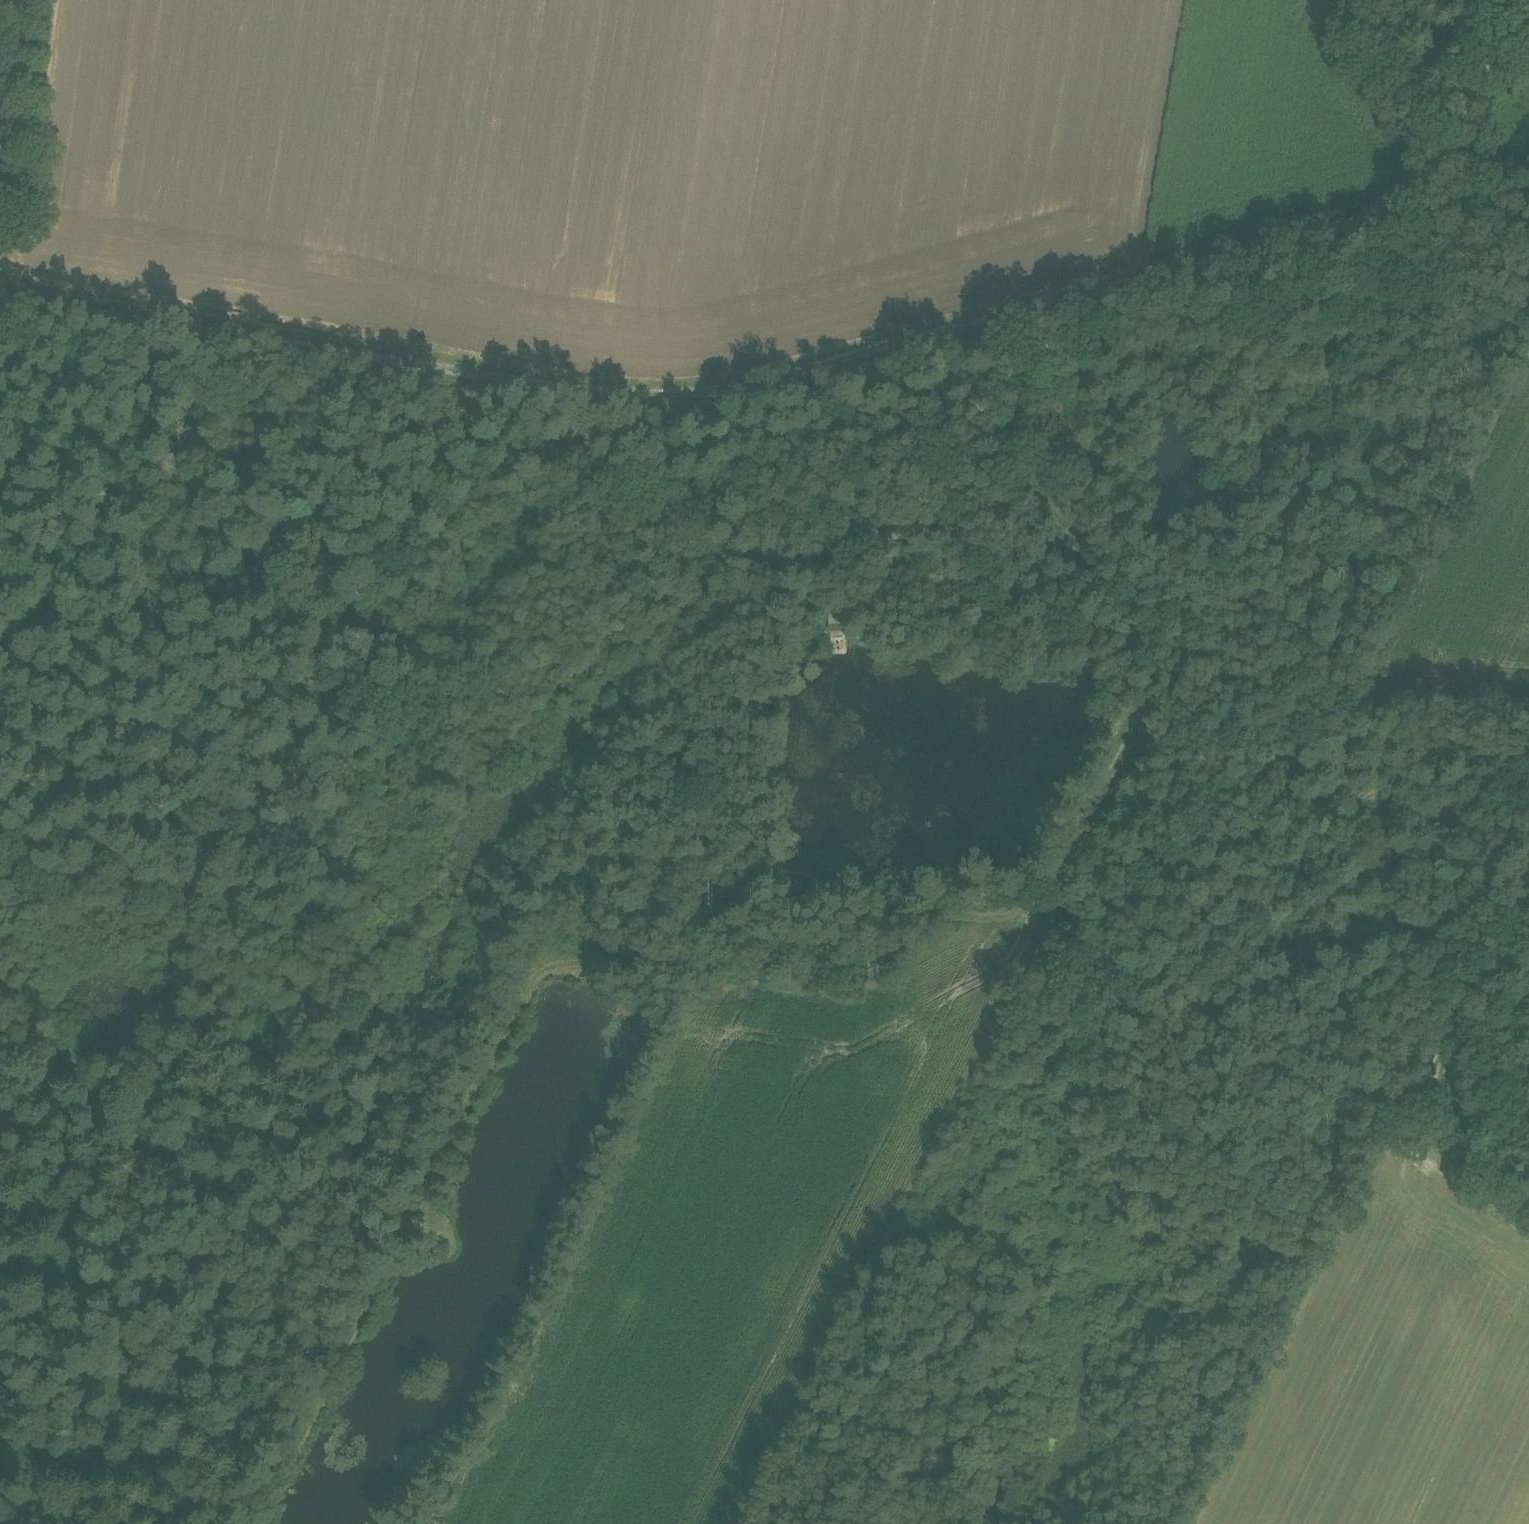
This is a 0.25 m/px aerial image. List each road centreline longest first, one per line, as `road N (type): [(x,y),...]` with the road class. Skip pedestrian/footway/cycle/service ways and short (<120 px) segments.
road 1 (track): [(1528,852),(1387,1149)]
road 2 (unclassified): [(20,0),(0,177)]

